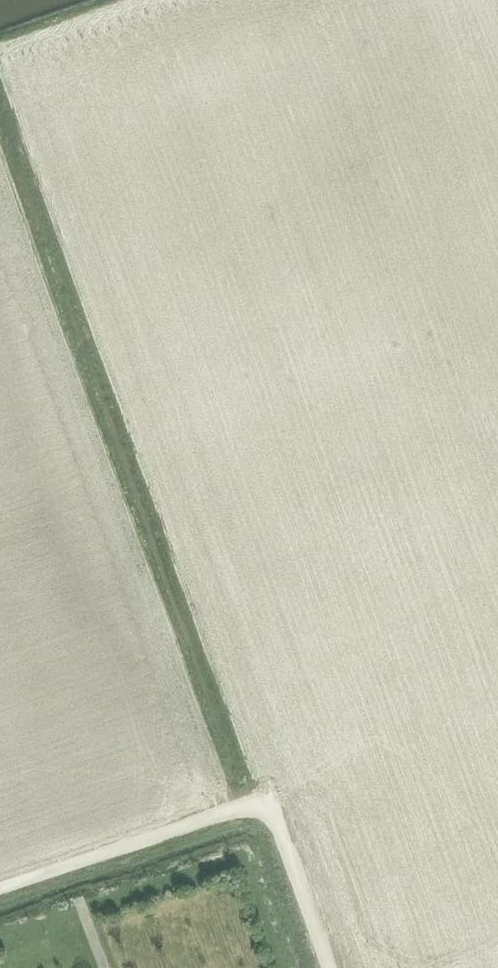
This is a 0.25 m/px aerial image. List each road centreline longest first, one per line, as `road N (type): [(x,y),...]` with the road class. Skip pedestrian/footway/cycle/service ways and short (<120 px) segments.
road 1 (track): [(0,889),(256,806),(280,825),(330,967)]

